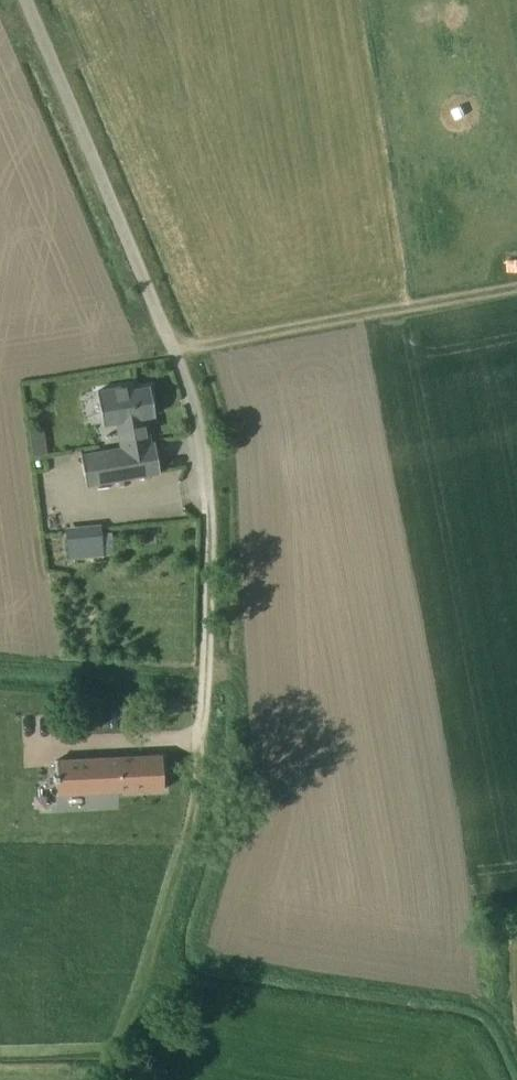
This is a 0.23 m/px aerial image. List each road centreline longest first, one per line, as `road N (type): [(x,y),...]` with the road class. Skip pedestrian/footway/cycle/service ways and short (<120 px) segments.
road 1 (track): [(102,1079),(146,990),(192,820),(204,696),(206,495)]
road 2 (unclassified): [(206,495),(195,416),(173,349),(24,0)]
road 3 (track): [(516,294),(173,349)]
road 4 (track): [(0,663),(204,674)]

